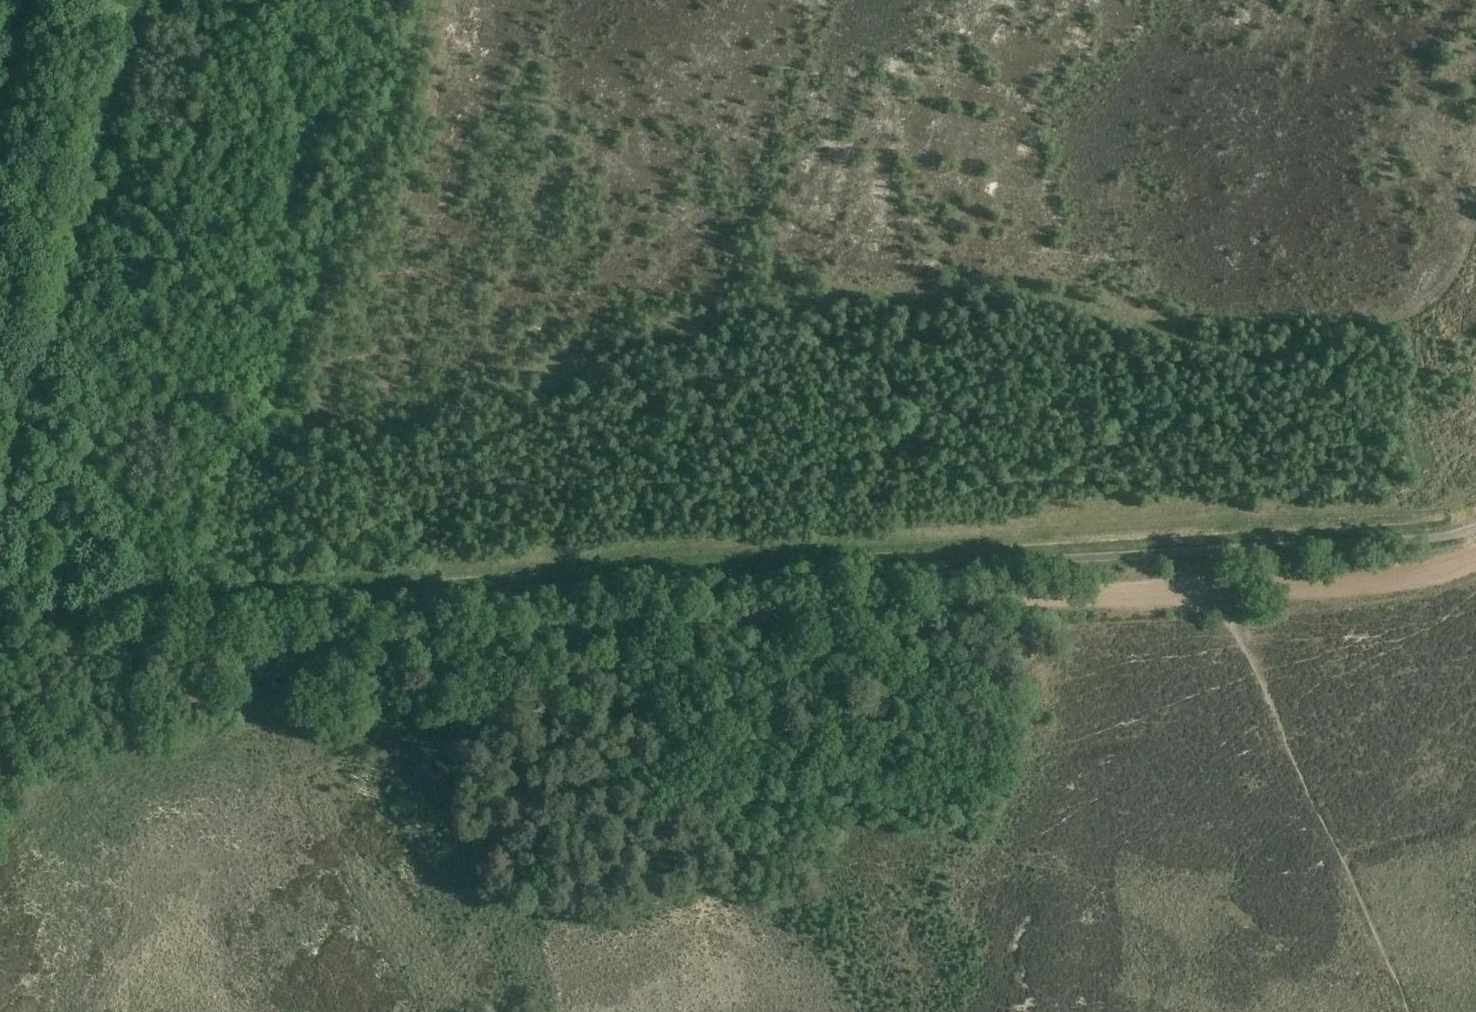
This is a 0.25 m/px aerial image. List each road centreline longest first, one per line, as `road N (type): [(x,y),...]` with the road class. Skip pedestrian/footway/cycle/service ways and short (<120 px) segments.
road 1 (track): [(0,659),(1216,593)]
road 2 (track): [(1216,593),(1410,574),(1475,549)]
road 3 (track): [(0,159),(36,0)]

